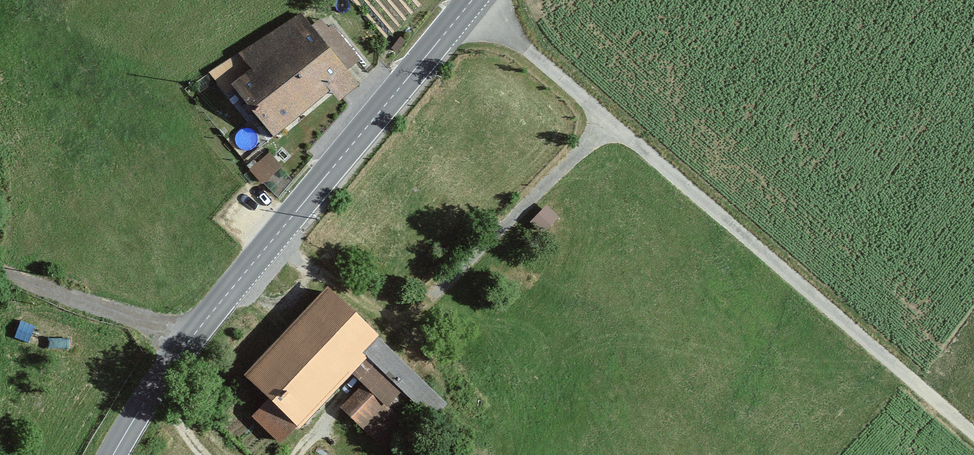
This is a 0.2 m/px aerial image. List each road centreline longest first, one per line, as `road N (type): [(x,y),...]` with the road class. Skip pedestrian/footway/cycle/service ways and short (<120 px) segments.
road 1 (track): [(475,0),(973,427)]
road 2 (secondary): [(192,339),(472,0)]
road 3 (track): [(274,238),(381,308),(424,309),(613,120)]
road 4 (unclassified): [(0,273),(192,339)]
road 5 (secondary): [(114,454),(192,339)]

